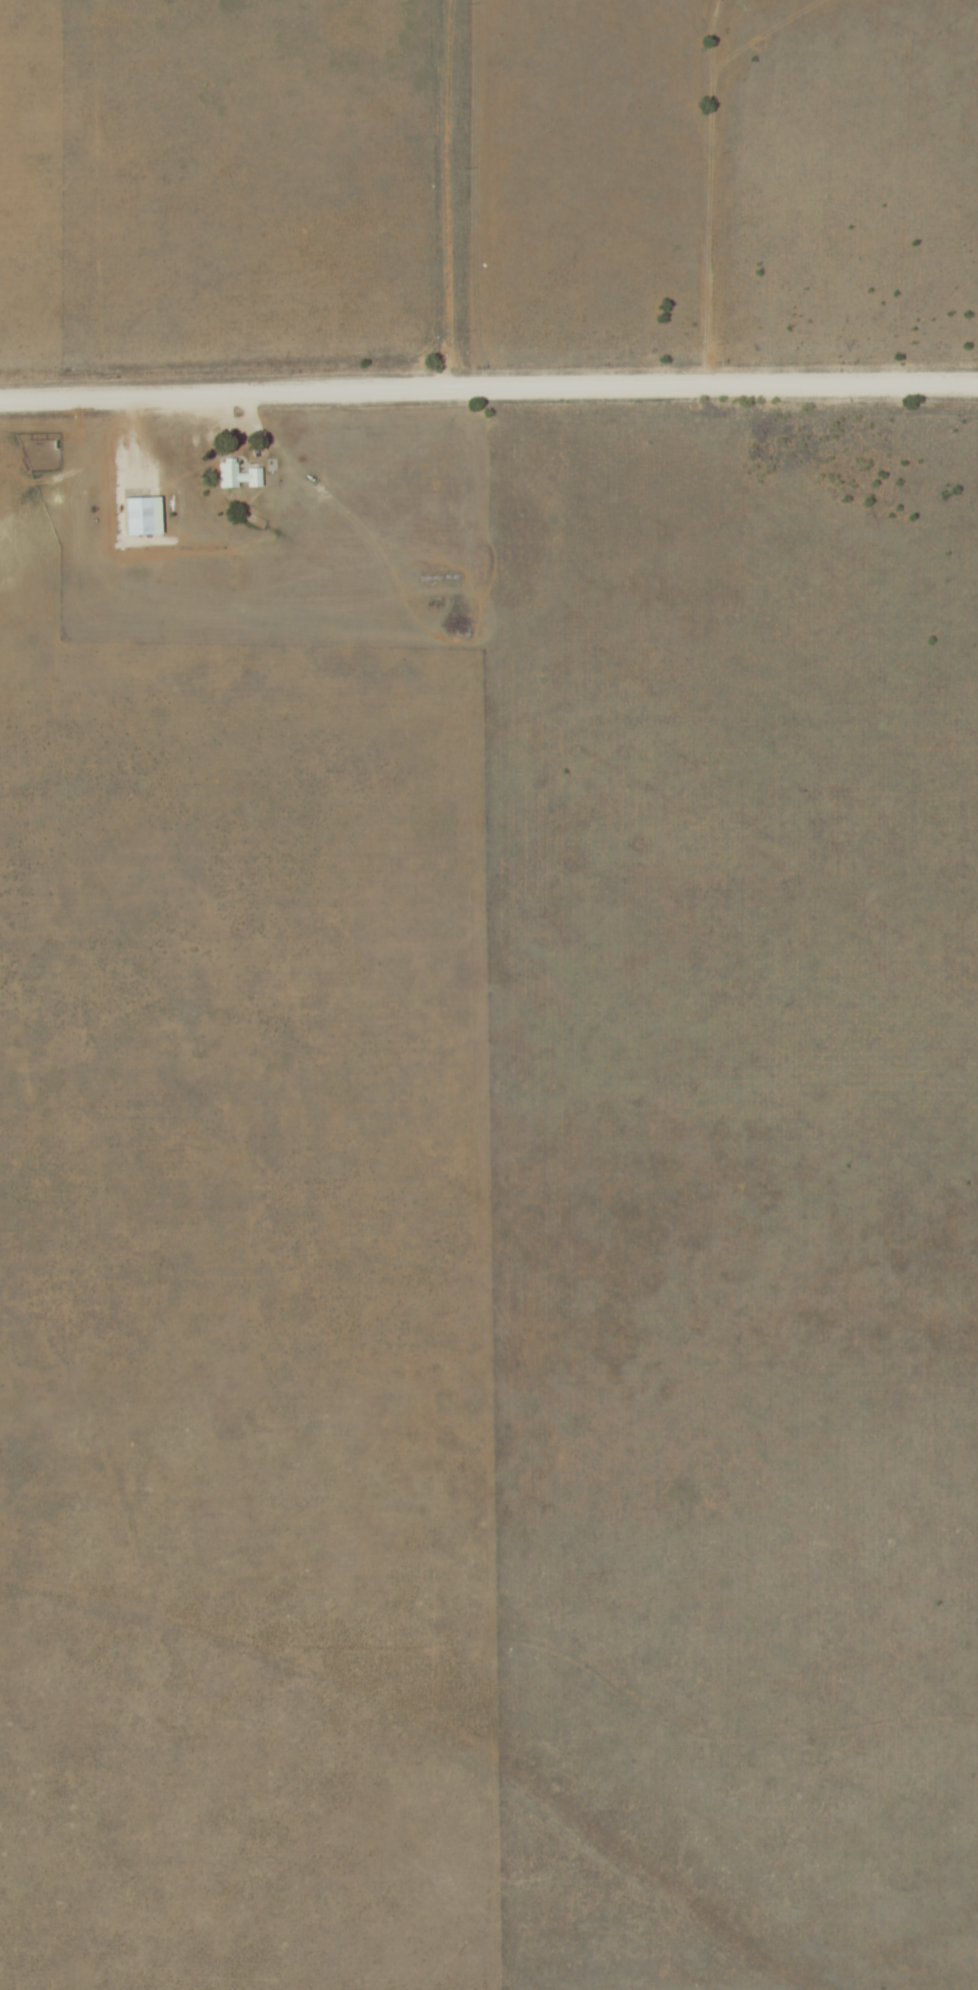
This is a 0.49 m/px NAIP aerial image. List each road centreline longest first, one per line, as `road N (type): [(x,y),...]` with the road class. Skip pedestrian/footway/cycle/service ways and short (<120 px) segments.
road 1 (residential): [(977,391),(0,408)]
road 2 (residential): [(709,391),(717,33),(725,0)]

